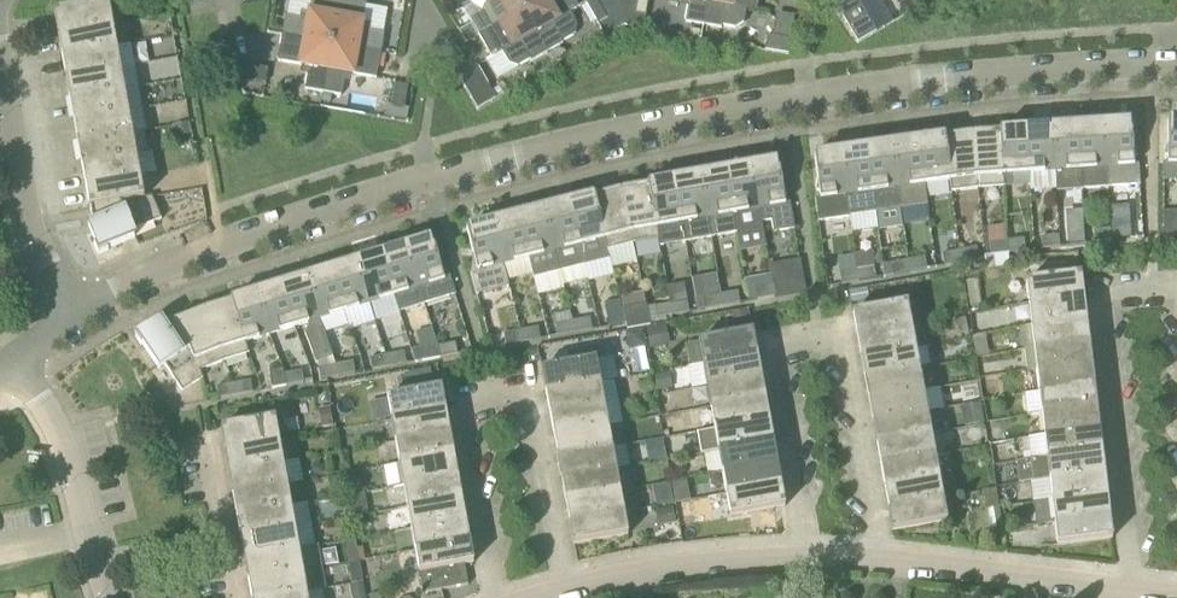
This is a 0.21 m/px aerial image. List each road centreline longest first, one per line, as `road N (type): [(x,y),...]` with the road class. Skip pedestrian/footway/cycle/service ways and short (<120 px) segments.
road 1 (residential): [(79,309),(161,267),(305,216),(606,136),(867,90),(1176,64)]
road 2 (residential): [(1176,595),(882,558),(719,555),(655,562),(526,597)]
road 3 (residential): [(79,309),(32,232),(0,60)]
road 4 (residential): [(109,597),(57,428),(15,362)]

